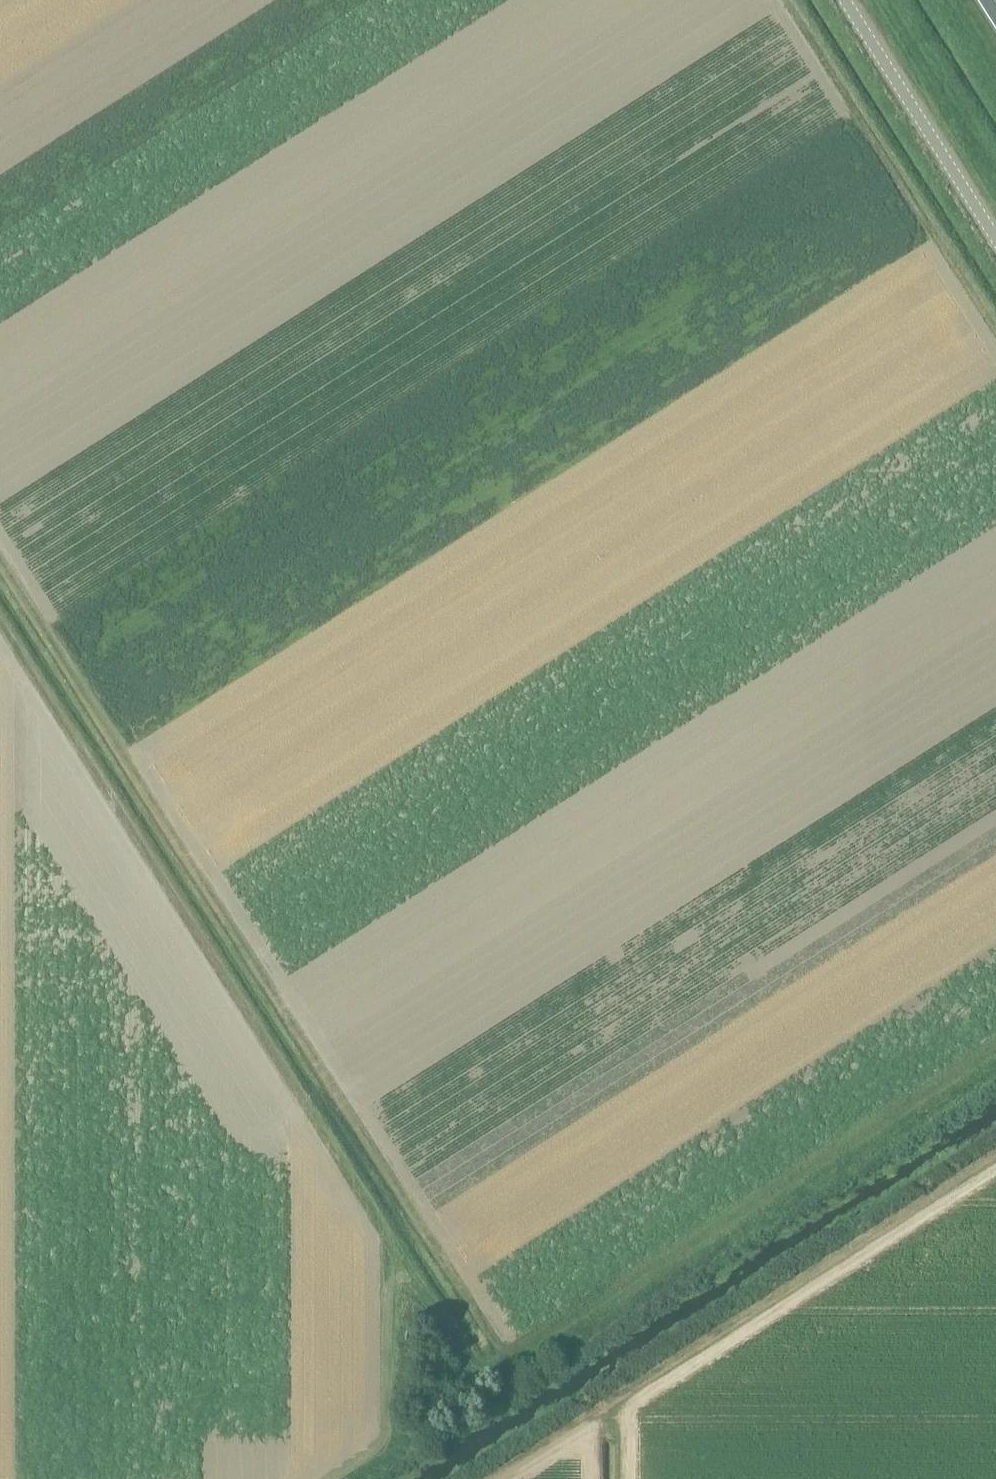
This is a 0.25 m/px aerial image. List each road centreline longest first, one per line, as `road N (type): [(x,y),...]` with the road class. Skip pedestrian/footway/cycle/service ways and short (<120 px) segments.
road 1 (unclassified): [(995,238),(845,0)]

